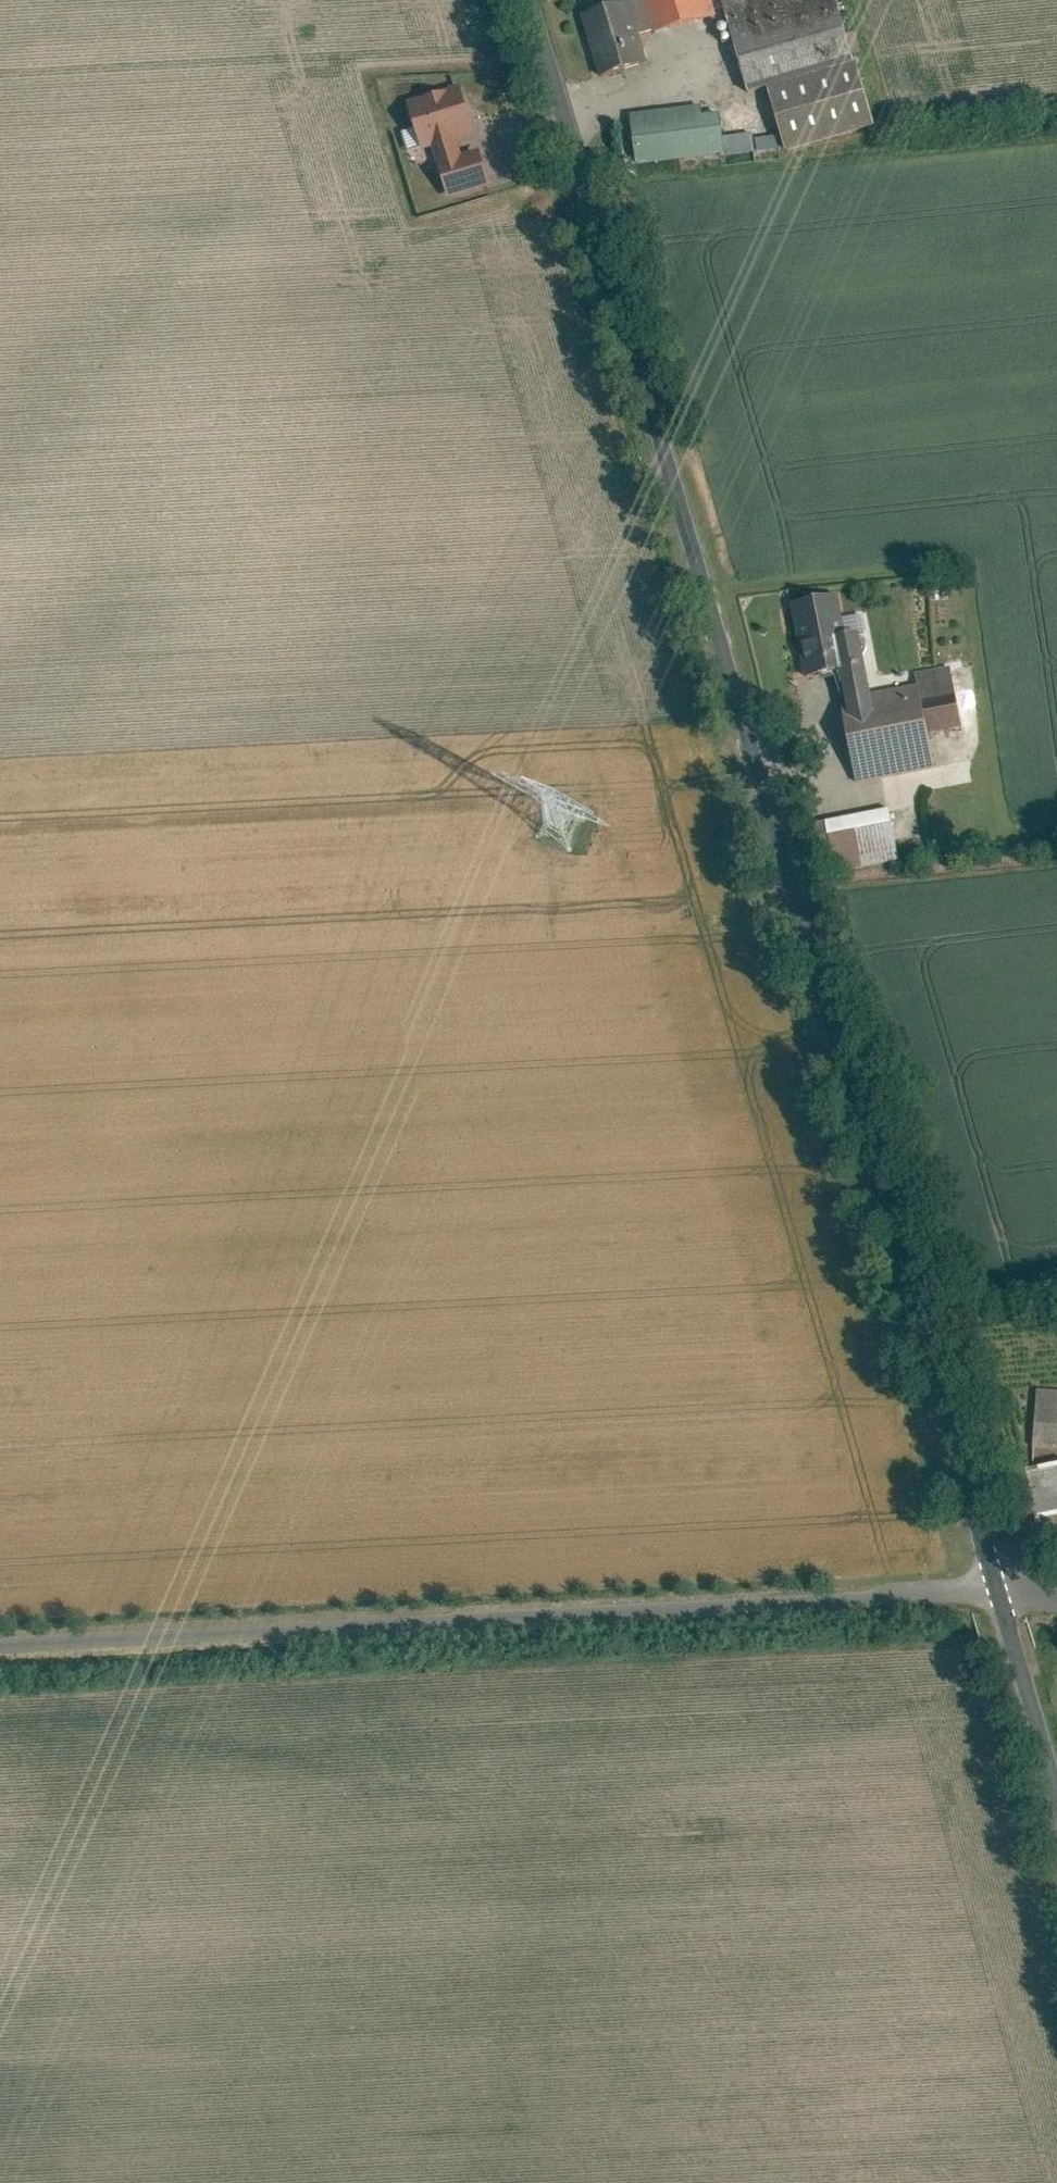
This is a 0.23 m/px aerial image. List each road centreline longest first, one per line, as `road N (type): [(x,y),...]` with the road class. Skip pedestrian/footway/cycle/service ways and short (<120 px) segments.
road 1 (tertiary): [(1006,1600),(531,0)]
road 2 (unclassified): [(0,1648),(1006,1600)]
road 3 (tertiary): [(1056,1779),(1006,1600)]

